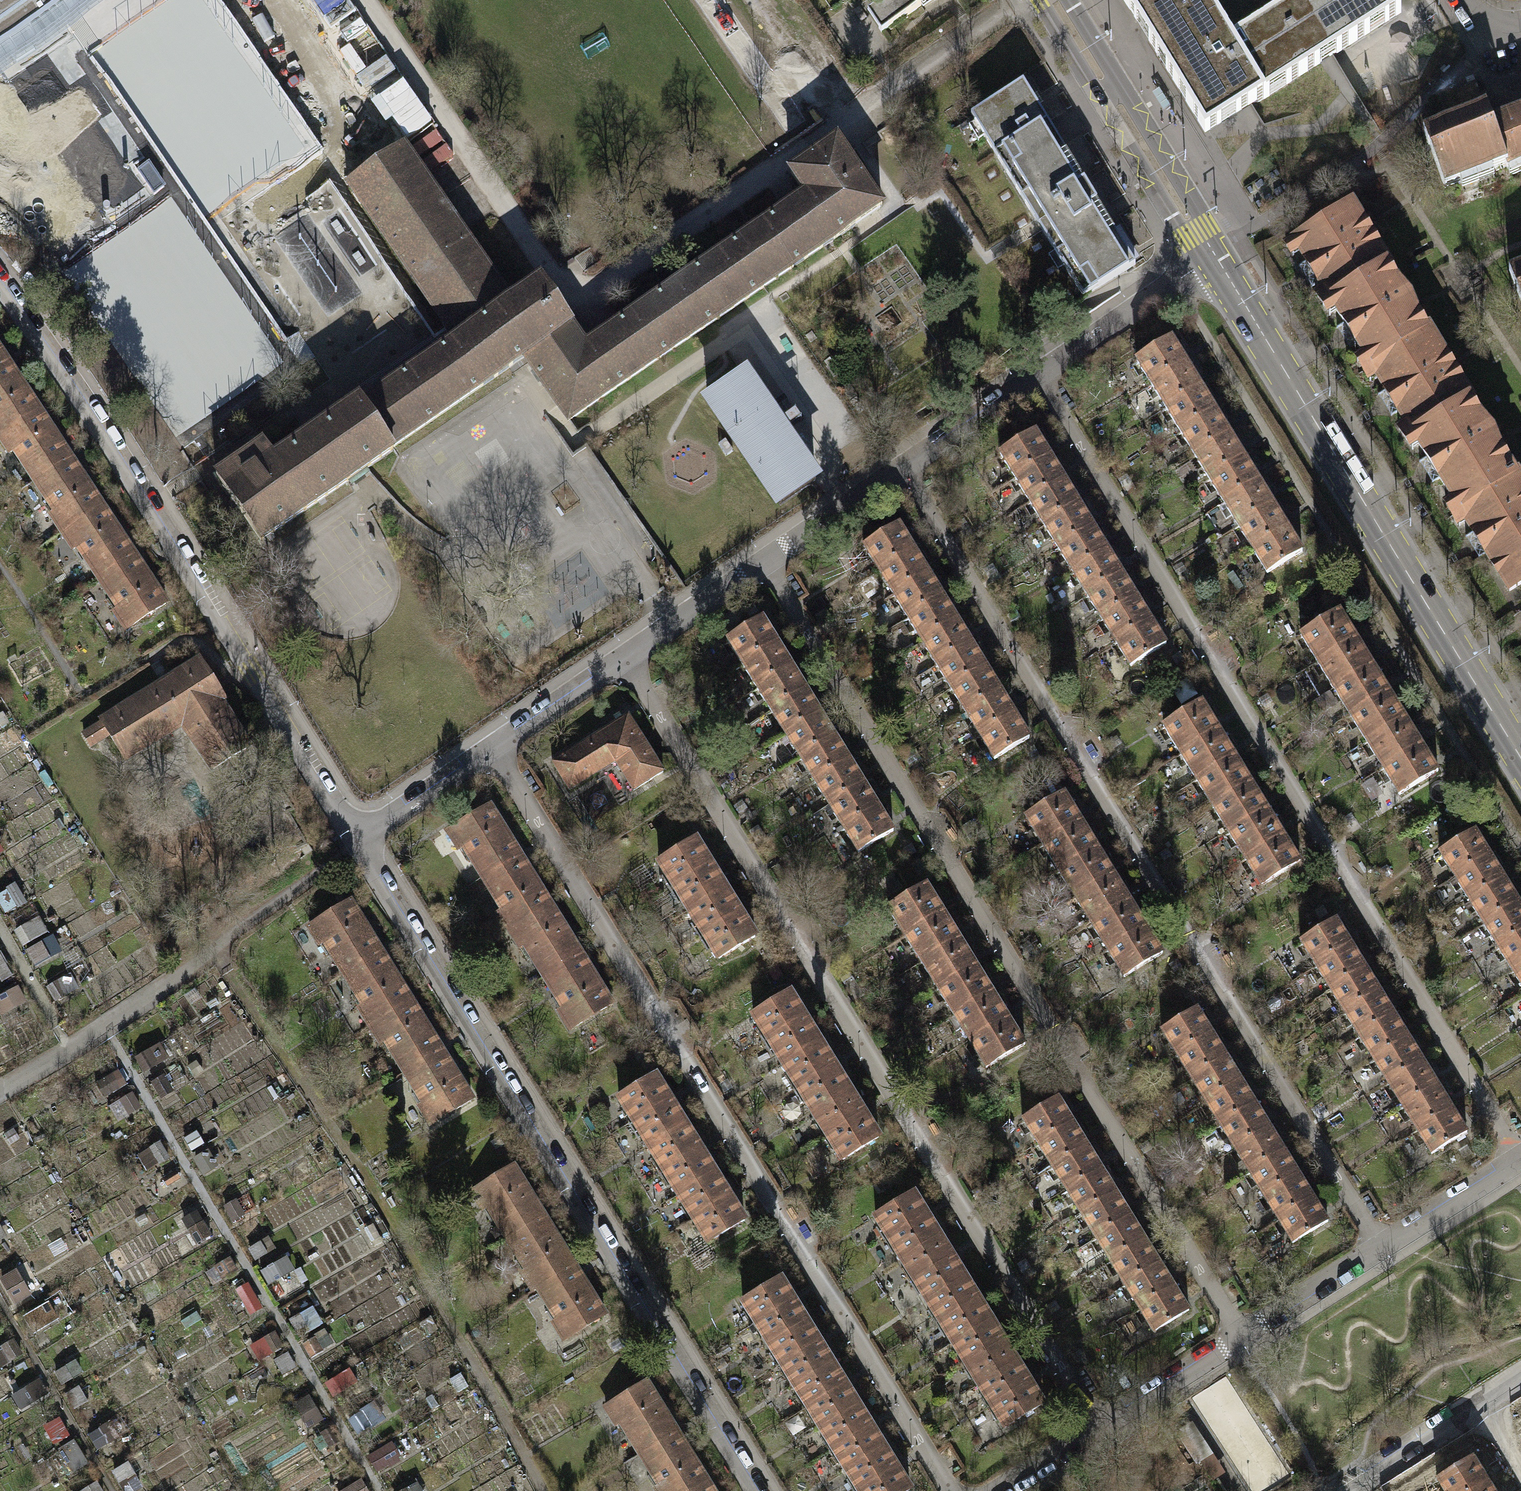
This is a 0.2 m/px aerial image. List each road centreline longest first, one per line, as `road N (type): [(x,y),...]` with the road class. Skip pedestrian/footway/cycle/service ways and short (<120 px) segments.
road 1 (residential): [(1516,1159),(1038,378)]
road 2 (residential): [(1237,1342),(761,562)]
road 3 (residential): [(899,471),(1377,1246)]
road 4 (residential): [(624,661),(1092,1423)]
road 5 (residential): [(952,1490),(495,749)]
road 6 (residential): [(752,1490),(355,841)]
road 7 (residential): [(355,841),(115,459),(0,293)]
road 8 (secondary): [(1520,759),(1213,257)]
road 9 (secondary): [(1035,0),(1184,236),(1213,257)]
road 10 (secondary): [(1213,257),(1204,224),(1069,0)]
road 11 (residential): [(1213,257),(1038,378)]
road 12 (residential): [(1520,1378),(1353,1490)]
road 13 (residential): [(1377,1246),(1237,1342)]
road 14 (residential): [(761,562),(624,661)]
road 15 (residential): [(1237,1342),(1127,1415),(1092,1423)]
road 16 (residential): [(495,749),(355,841)]
road 17 (residential): [(1038,378),(899,471)]
road 18 (residential): [(899,471),(761,562)]
road 19 (residential): [(1516,1159),(1498,1178),(1377,1246)]
road 20 (residential): [(624,661),(495,749)]
road 21 (residential): [(1092,1423),(992,1490)]

